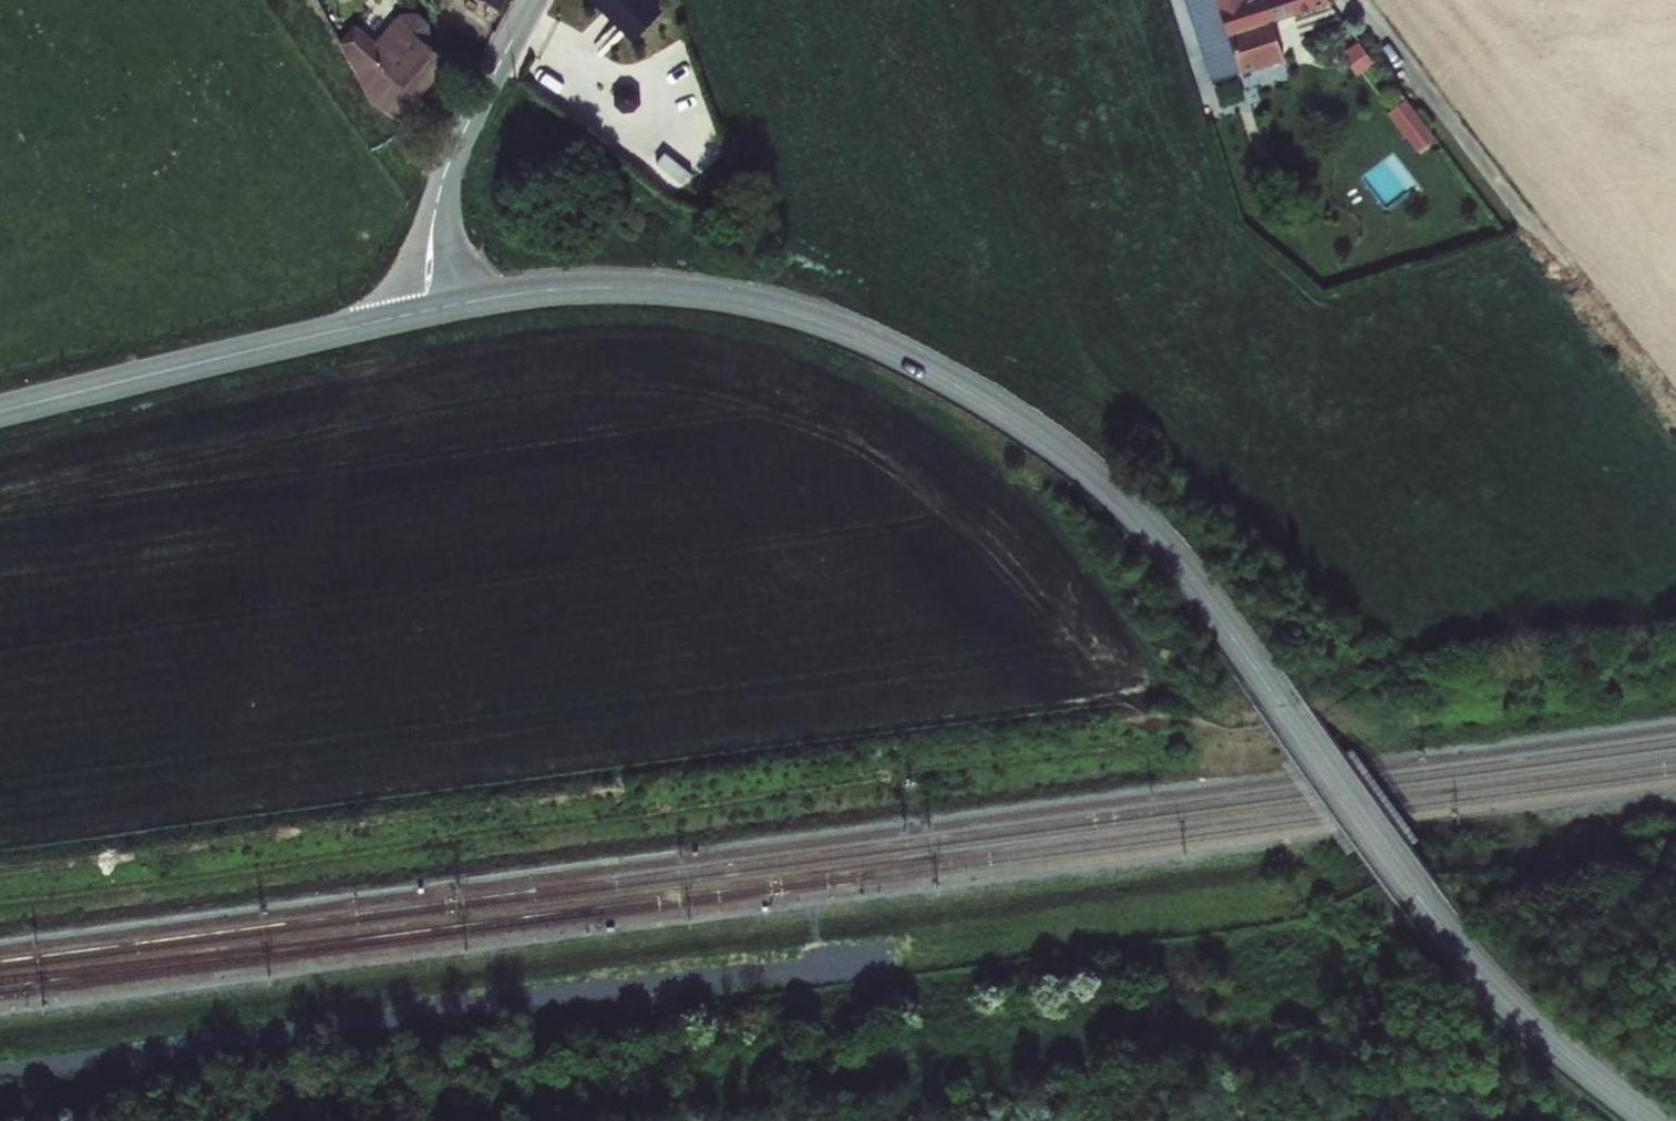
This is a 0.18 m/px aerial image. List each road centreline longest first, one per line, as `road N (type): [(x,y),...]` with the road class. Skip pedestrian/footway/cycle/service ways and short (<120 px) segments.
road 1 (unclassified): [(430,309),(589,287),(741,300),(875,343),(1031,430),(1097,480),(1185,574),(1374,846),(1480,976),(1647,1120)]
road 2 (residential): [(1675,412),(1360,0)]
road 3 (unclassified): [(0,410),(430,309)]
road 4 (unclassified): [(532,0),(440,187),(430,235),(430,309)]

